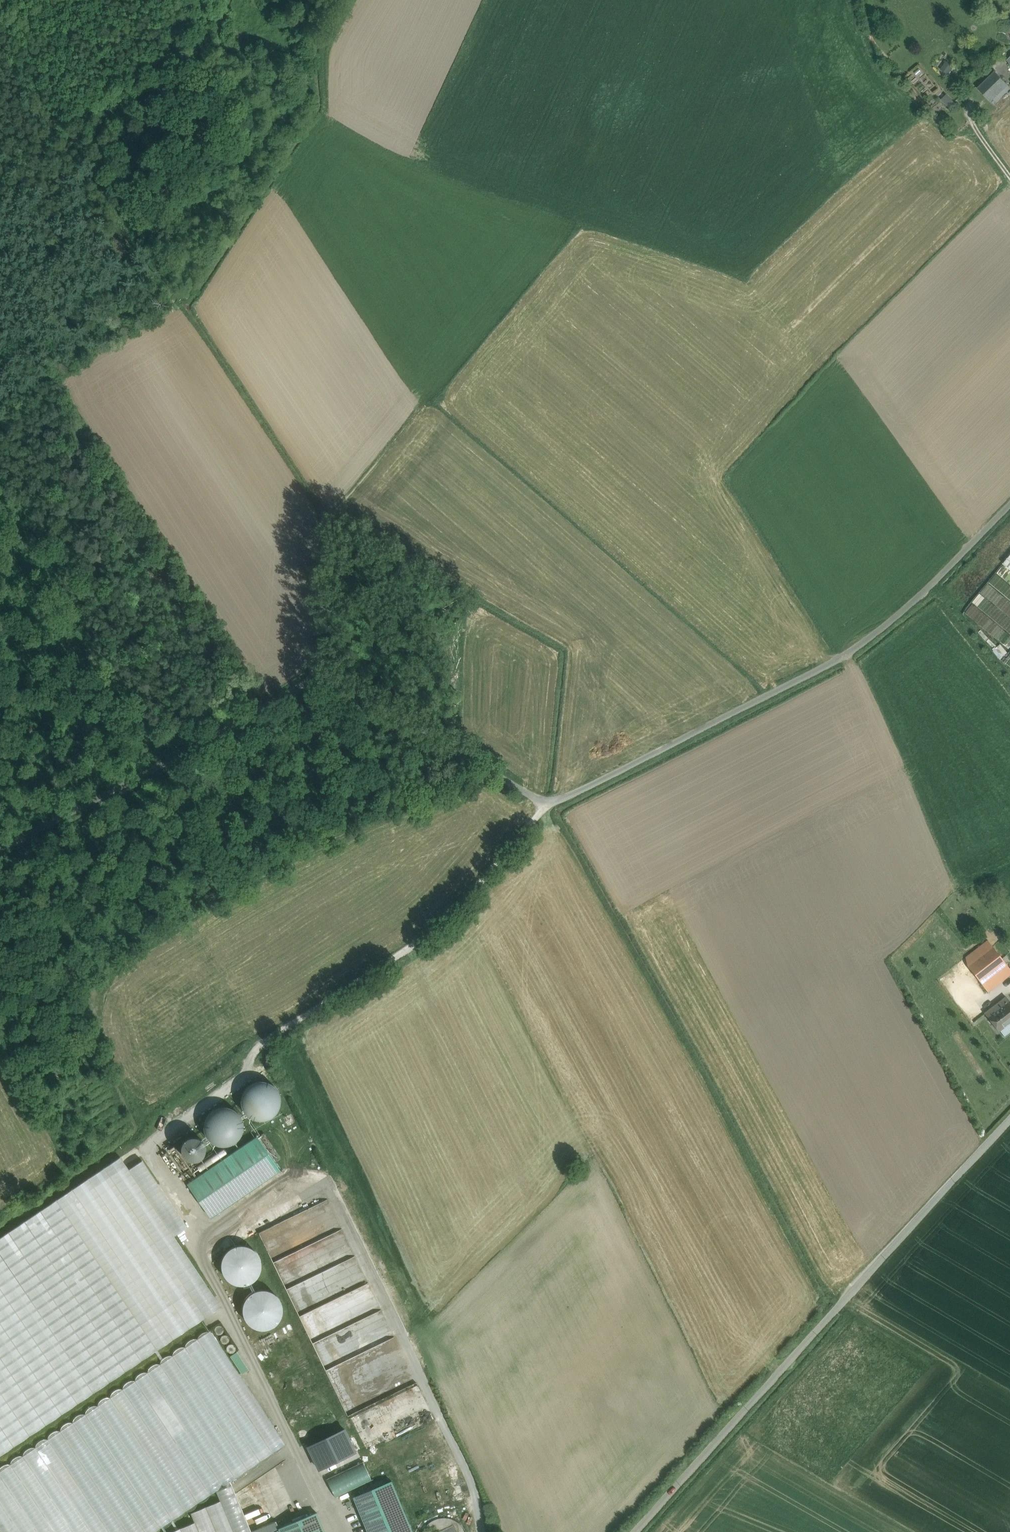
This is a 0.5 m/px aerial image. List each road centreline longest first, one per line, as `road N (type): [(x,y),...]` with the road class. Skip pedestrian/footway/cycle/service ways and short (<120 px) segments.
road 1 (track): [(0,853),(314,679),(336,678),(544,804),(848,654),(1009,509)]
road 2 (unclassified): [(636,1531),(1009,1120)]

